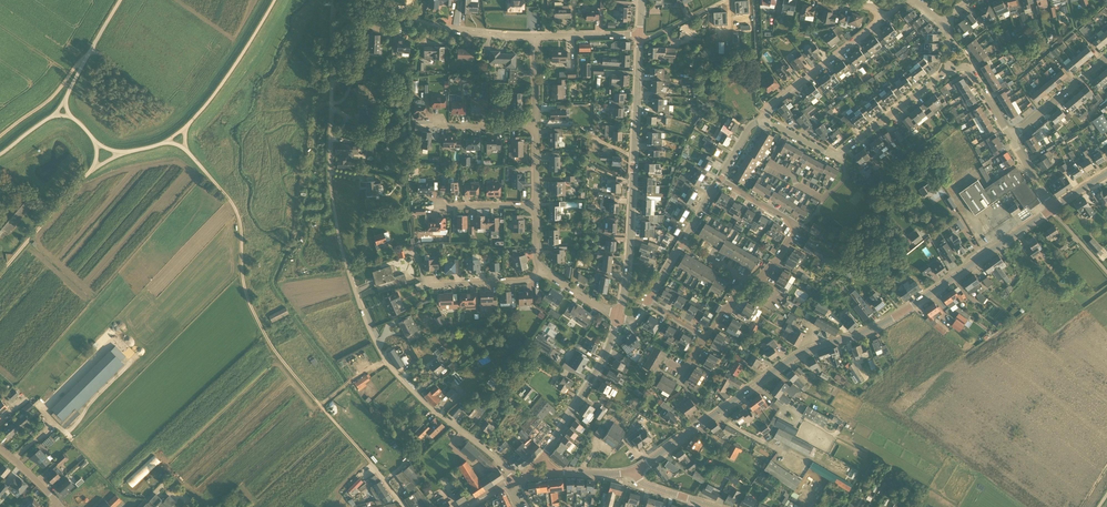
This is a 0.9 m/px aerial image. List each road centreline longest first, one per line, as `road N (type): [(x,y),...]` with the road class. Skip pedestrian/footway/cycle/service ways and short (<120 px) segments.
road 1 (residential): [(513,481),(402,381),(363,315),(331,186),(333,0)]
road 2 (tertiary): [(635,471),(789,362),(902,311),(1052,207)]
road 3 (residential): [(618,318),(542,270),(537,258),(536,36)]
road 4 (track): [(239,215),(242,271),(259,323),(372,461)]
road 5 (tertiary): [(618,318),(630,258),(640,39)]
road 6 (residential): [(762,120),(841,153),(953,61)]
road 7 (residential): [(536,36),(448,28),(350,0)]
road 8 (track): [(120,152),(85,178),(0,274)]
road 9 (track): [(177,138),(274,0)]
road 10 (residential): [(720,179),(796,228),(765,276),(751,282)]
road 11 (tertiary): [(543,458),(603,361),(618,318)]
road 12 (residential): [(762,120),(883,16)]
road 13 (residential): [(1013,133),(1106,54)]

